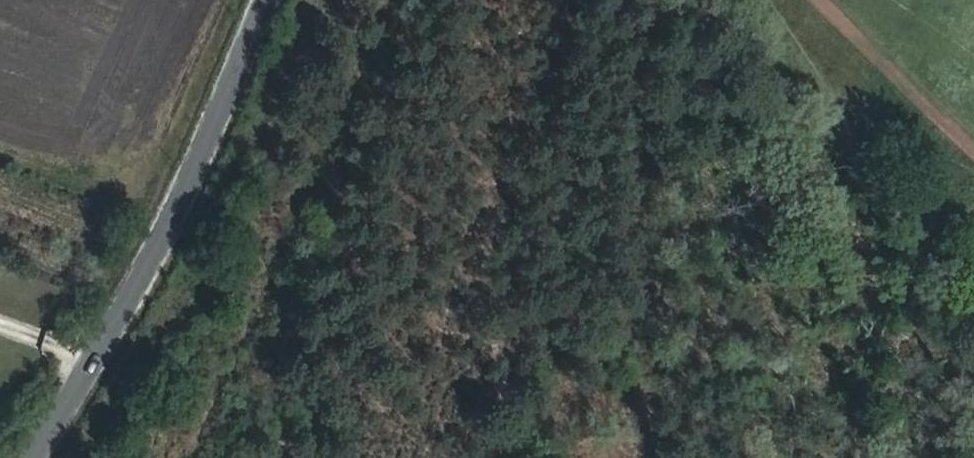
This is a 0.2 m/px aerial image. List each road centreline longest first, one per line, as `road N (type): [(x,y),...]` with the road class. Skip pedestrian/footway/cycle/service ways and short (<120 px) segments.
road 1 (tertiary): [(274,0),(168,243),(44,457)]

